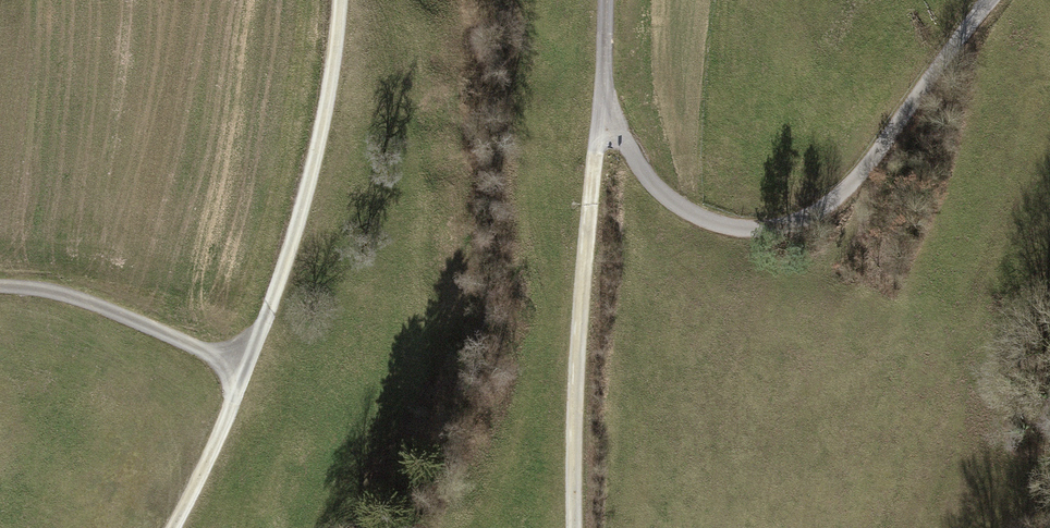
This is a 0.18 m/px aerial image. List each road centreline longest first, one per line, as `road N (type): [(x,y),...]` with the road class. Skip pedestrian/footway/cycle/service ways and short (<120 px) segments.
road 1 (track): [(341,0),(315,180),(247,365),(169,527)]
road 2 (track): [(602,92),(642,171),(685,209),(728,227),(782,227),(838,197),(988,0)]
road 3 (residential): [(603,0),(574,527)]
road 4 (track): [(247,365),(72,296),(0,286)]

